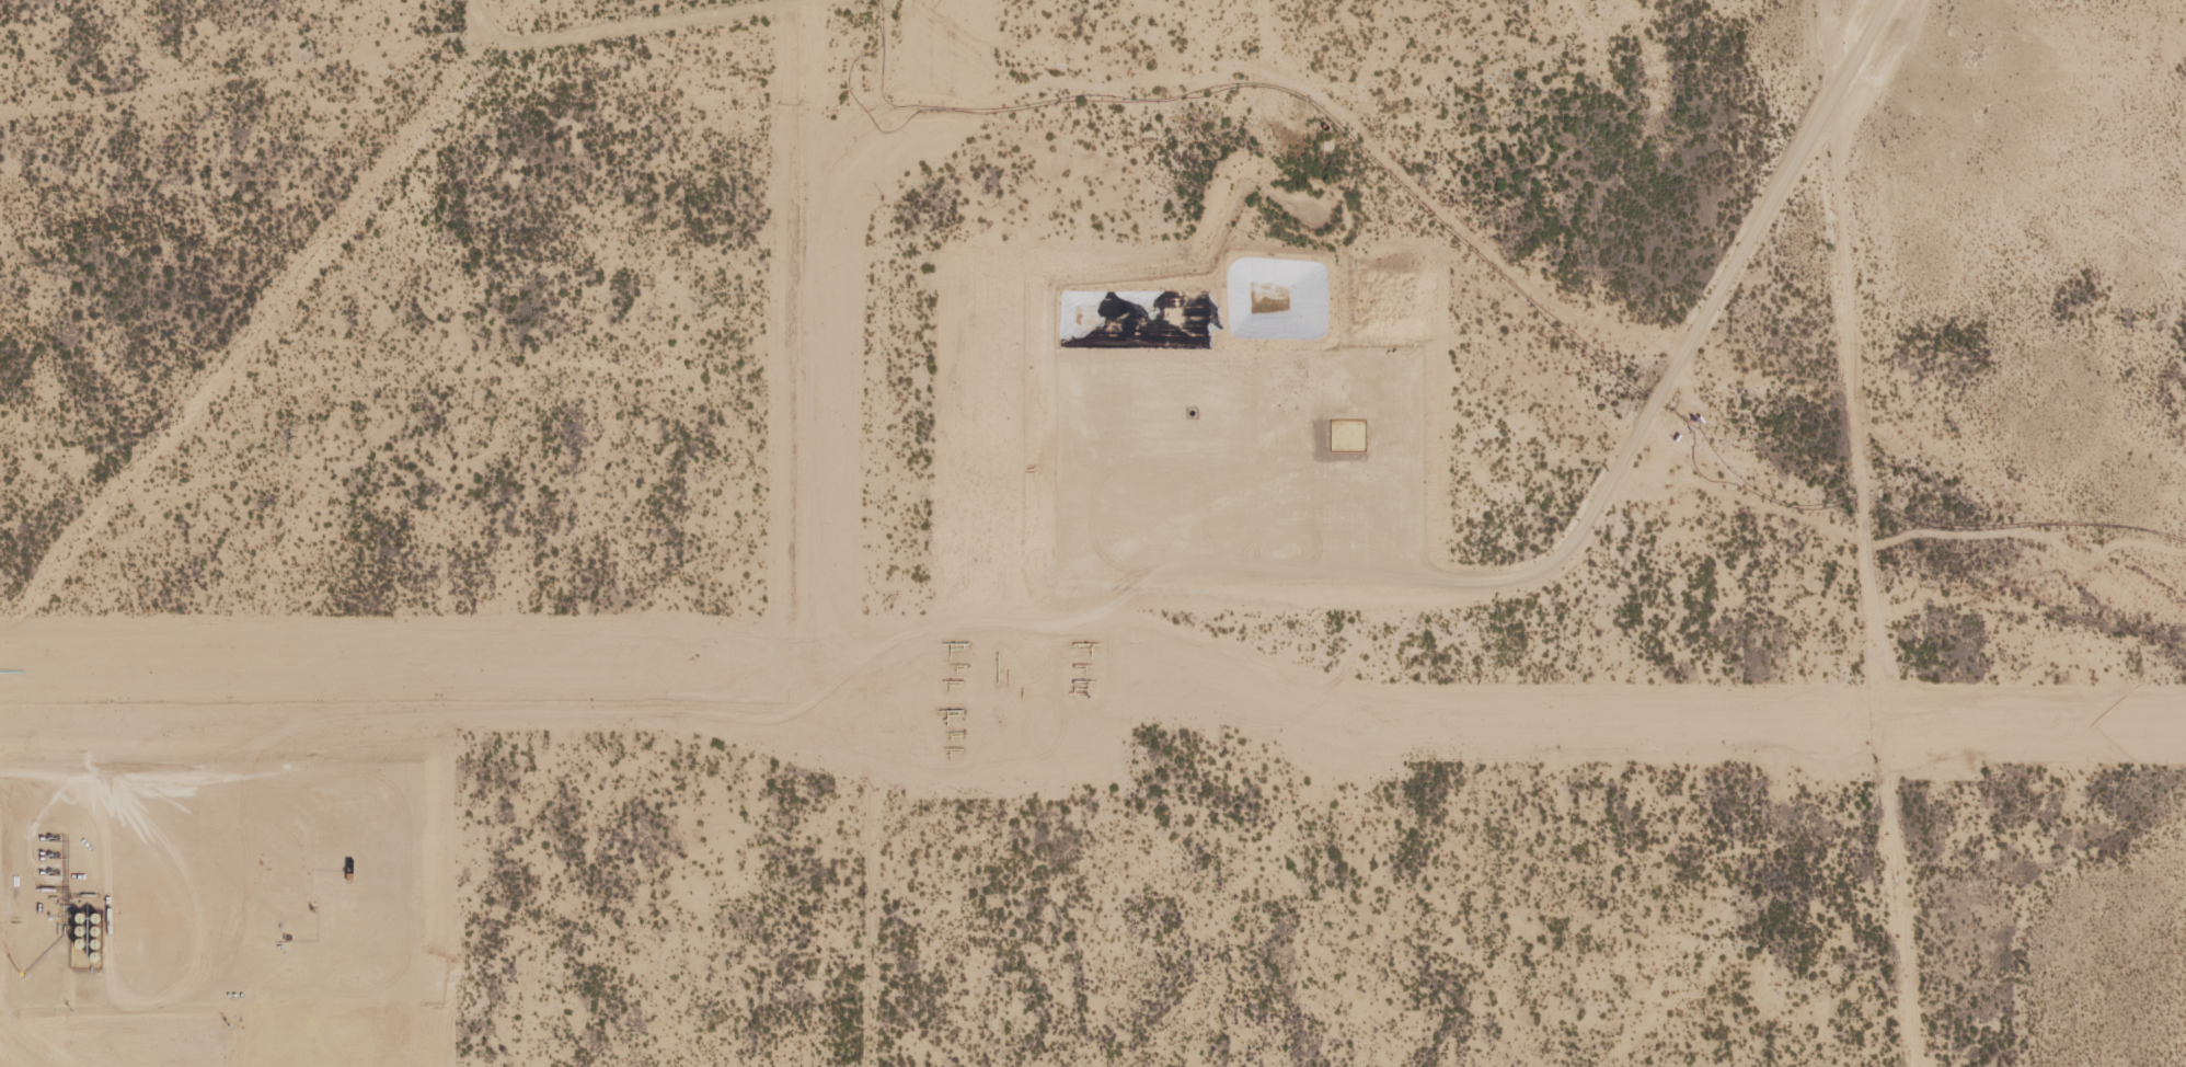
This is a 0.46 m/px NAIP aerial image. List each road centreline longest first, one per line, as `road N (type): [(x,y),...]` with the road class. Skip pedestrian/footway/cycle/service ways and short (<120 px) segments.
road 1 (track): [(1892,1066),(1802,0)]

